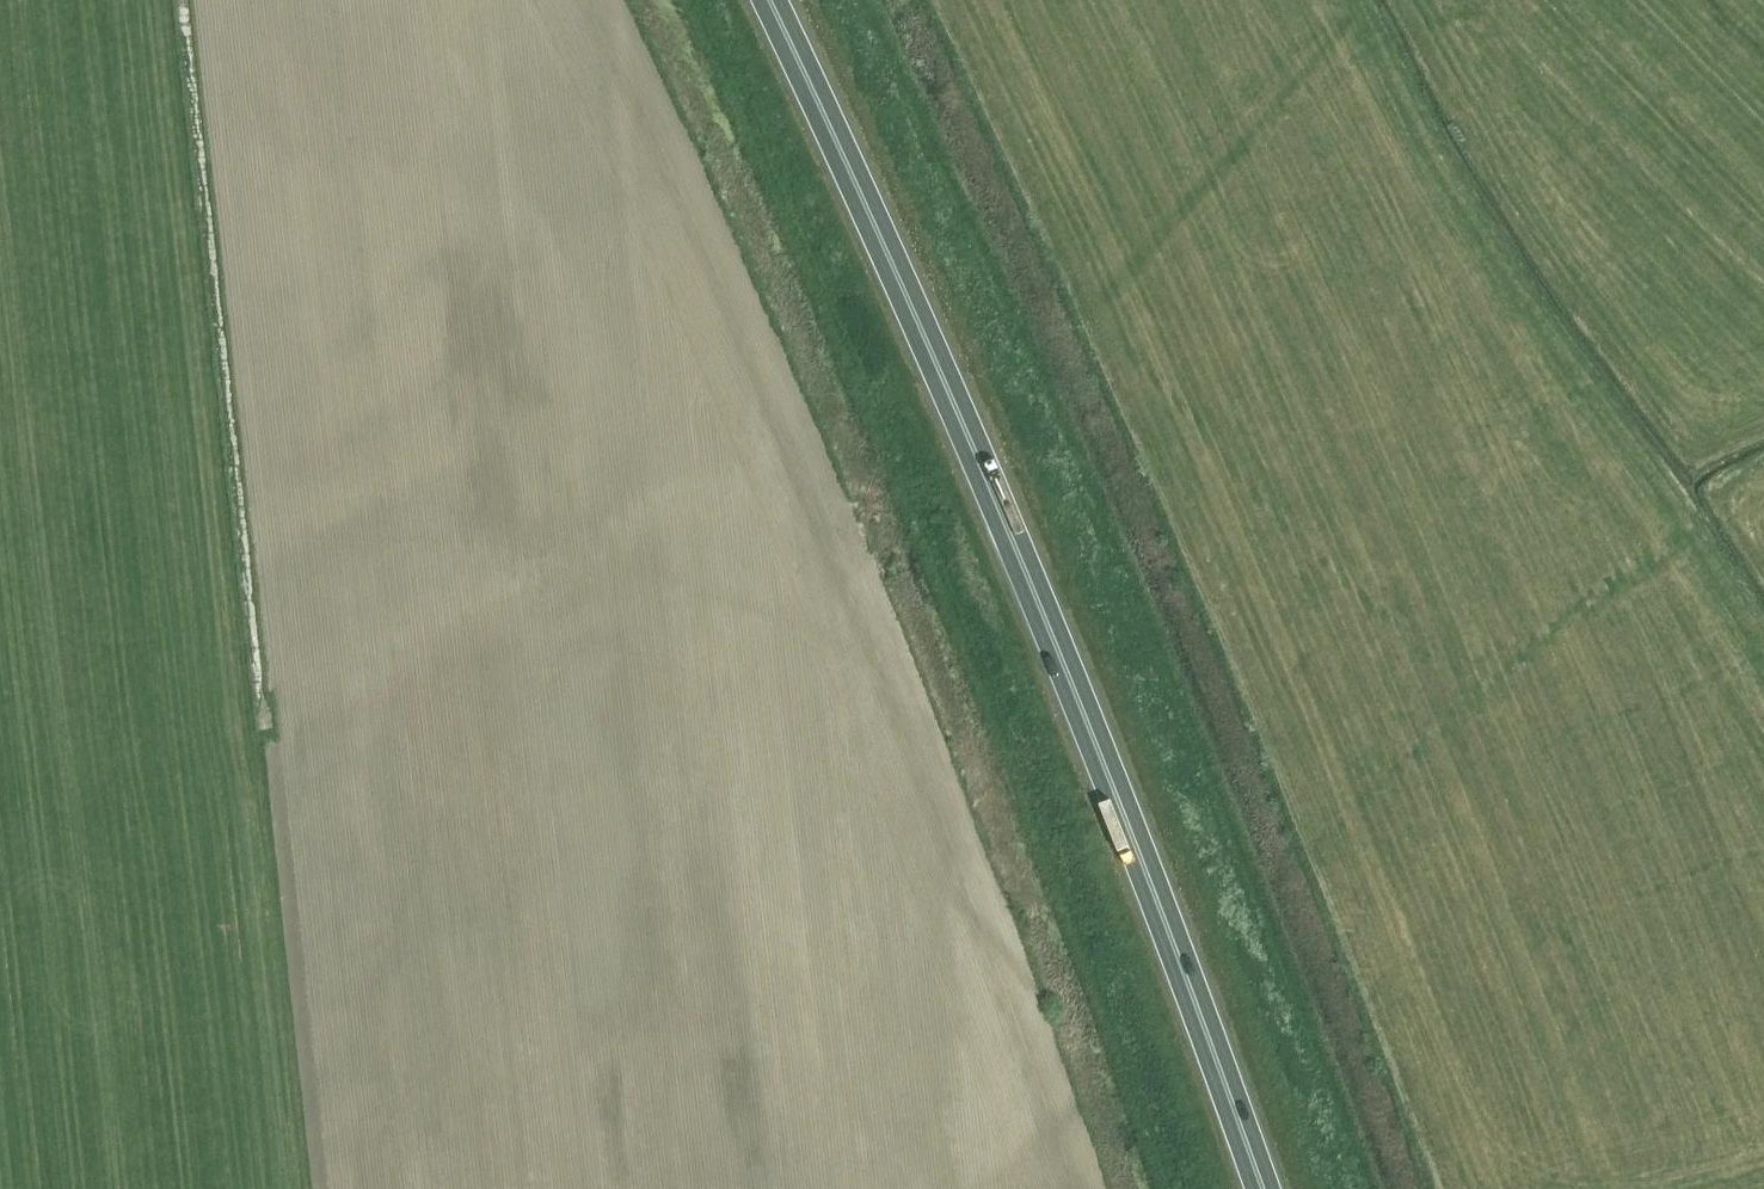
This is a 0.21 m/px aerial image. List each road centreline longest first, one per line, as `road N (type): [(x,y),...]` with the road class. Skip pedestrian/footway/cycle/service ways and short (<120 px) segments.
road 1 (trunk): [(1272,1188),(1074,673),(851,171),(764,0)]

